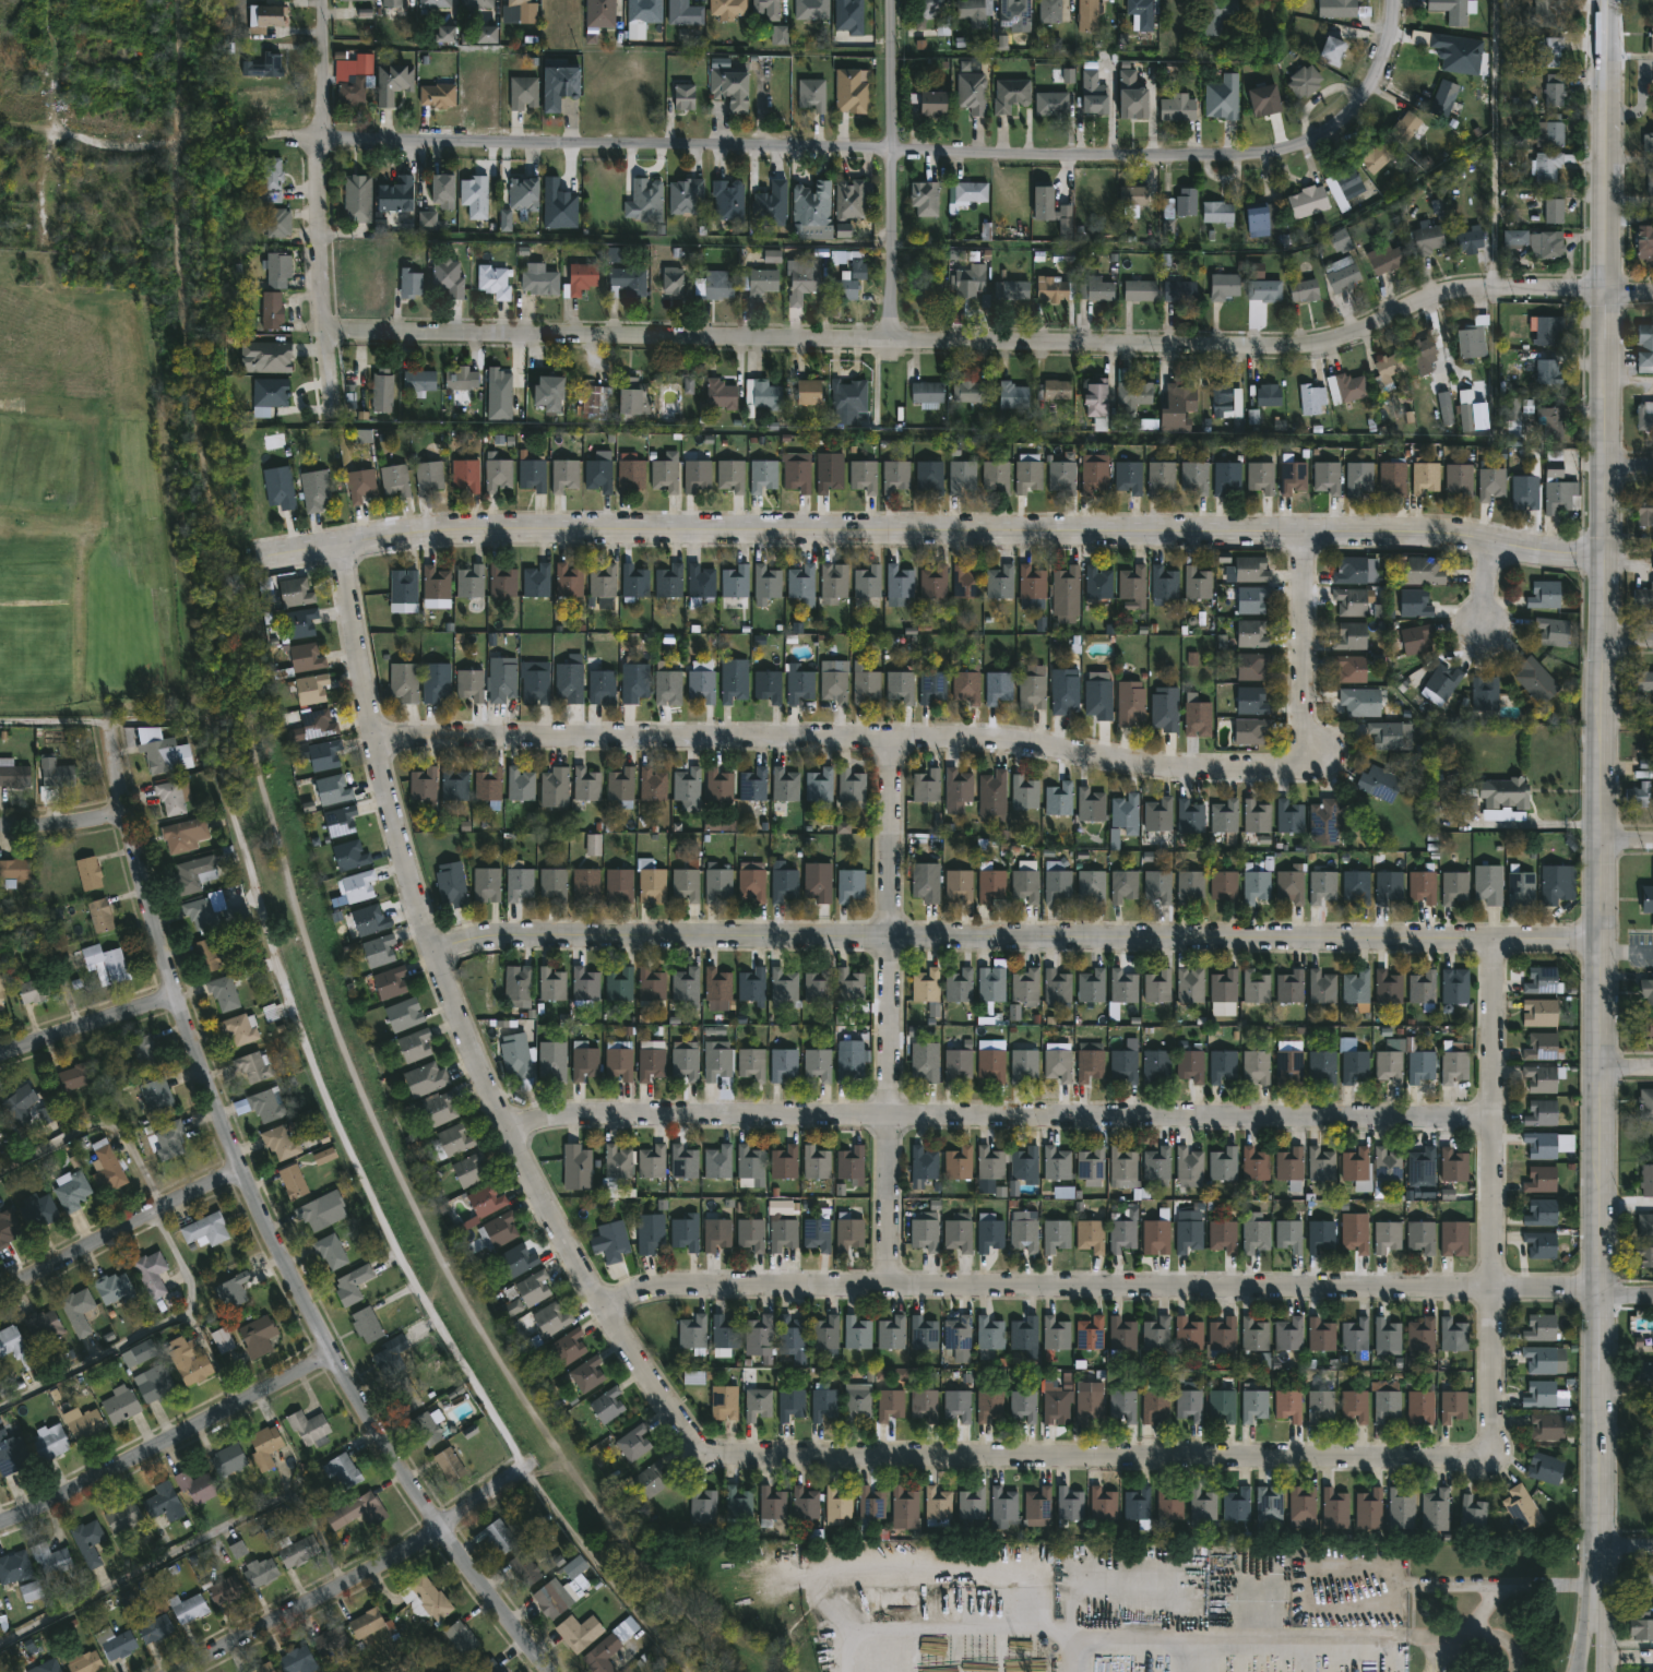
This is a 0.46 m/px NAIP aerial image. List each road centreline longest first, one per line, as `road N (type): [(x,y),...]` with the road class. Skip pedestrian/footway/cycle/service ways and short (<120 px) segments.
road 1 (residential): [(1497,1458),(710,1458),(506,1121),(430,951),(331,542)]
road 2 (residential): [(1607,554),(1371,530),(637,527),(532,527),(261,552)]
road 3 (residential): [(1609,291),(1458,294),(1356,336),(1292,350),(325,332)]
road 4 (residential): [(57,133),(110,146),(250,138),(1227,159),(1316,139)]
road 5 (residential): [(1602,943),(500,934),(430,951)]
road 6 (residential): [(104,721),(177,994),(224,1128),(332,1353),(442,1528),(551,1671)]
road 7 (secondary): [(1609,291),(1602,1294)]
road 8 (residential): [(1602,1294),(742,1285),(664,1288),(609,1302)]
road 9 (residential): [(1497,1121),(888,1114),(506,1121)]
road 10 (residential): [(1307,765),(1153,769),(997,745),(372,737)]
road 11 (residential): [(888,1288),(887,745)]
road 12 (residential): [(1497,1458),(1497,942)]
road 13 (residential): [(325,0),(319,142),(334,417)]
road 14 (residential): [(356,1338),(0,1522)]
road 15 (residential): [(897,0),(894,343)]
road 16 (secondary): [(1602,1294),(1596,1605)]
road 17 (residential): [(442,1528),(178,1671)]
road 18 (secondary): [(1609,291),(1610,0)]
road 19 (residential): [(242,1167),(0,1292)]
road 20 (residential): [(1299,534),(1307,765)]
road 21 (residential): [(177,994),(0,1053)]
road 22 (residential): [(1394,0),(1379,81),(1343,122),(1316,139)]
road 23 (residential): [(57,133),(51,0)]
road 24 (residential): [(124,812),(58,825),(0,824)]

